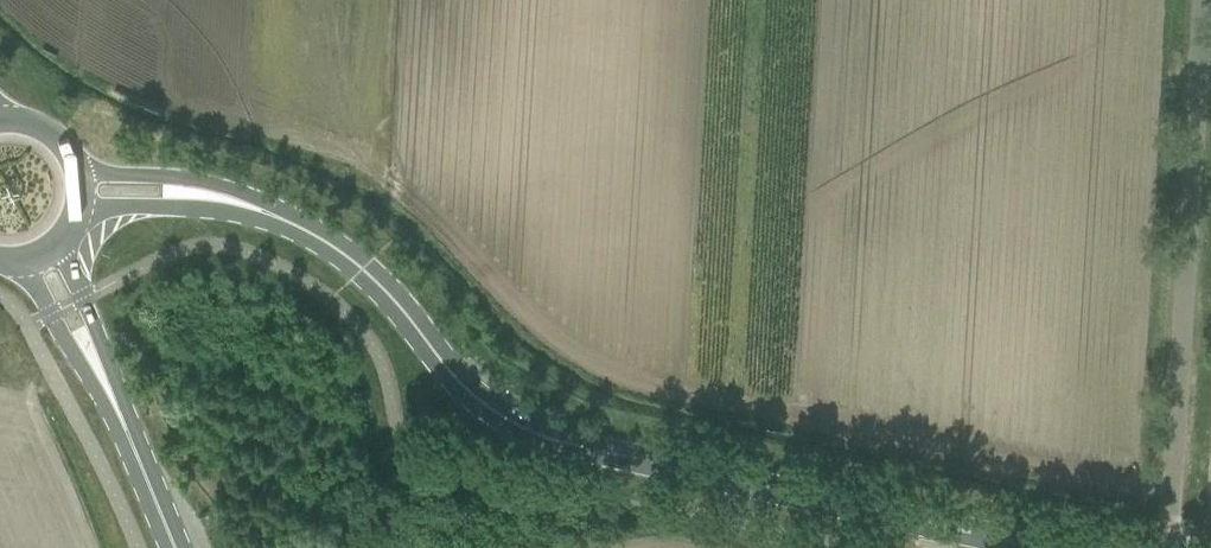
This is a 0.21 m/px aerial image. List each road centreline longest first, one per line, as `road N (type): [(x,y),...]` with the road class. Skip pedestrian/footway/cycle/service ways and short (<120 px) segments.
road 1 (tertiary): [(1045,547),(543,437),(471,393),(396,302),(344,254),(293,223),(214,197)]
road 2 (unclassified): [(1164,547),(1188,0)]
road 3 (secondary): [(177,547),(101,381)]
road 4 (secondary): [(101,381),(63,237)]
road 5 (secondary): [(20,261),(101,381)]
road 6 (tertiary): [(214,197),(161,177),(75,169)]
road 7 (tertiary): [(75,217),(214,197)]

